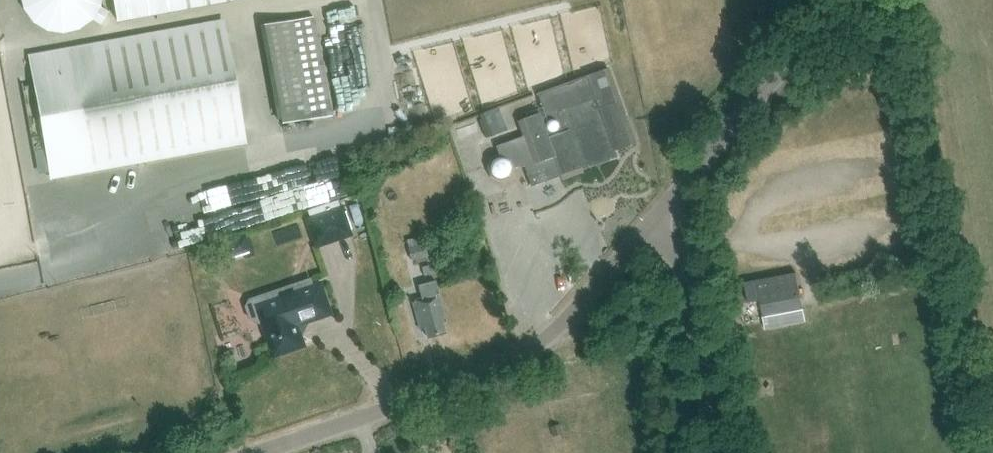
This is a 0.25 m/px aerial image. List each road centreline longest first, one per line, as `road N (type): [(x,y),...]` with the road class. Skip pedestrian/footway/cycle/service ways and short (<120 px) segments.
road 1 (unclassified): [(255,452),(538,350),(661,214)]
road 2 (unclassified): [(661,214),(801,48),(852,0)]
road 3 (unclassified): [(711,452),(661,214)]

